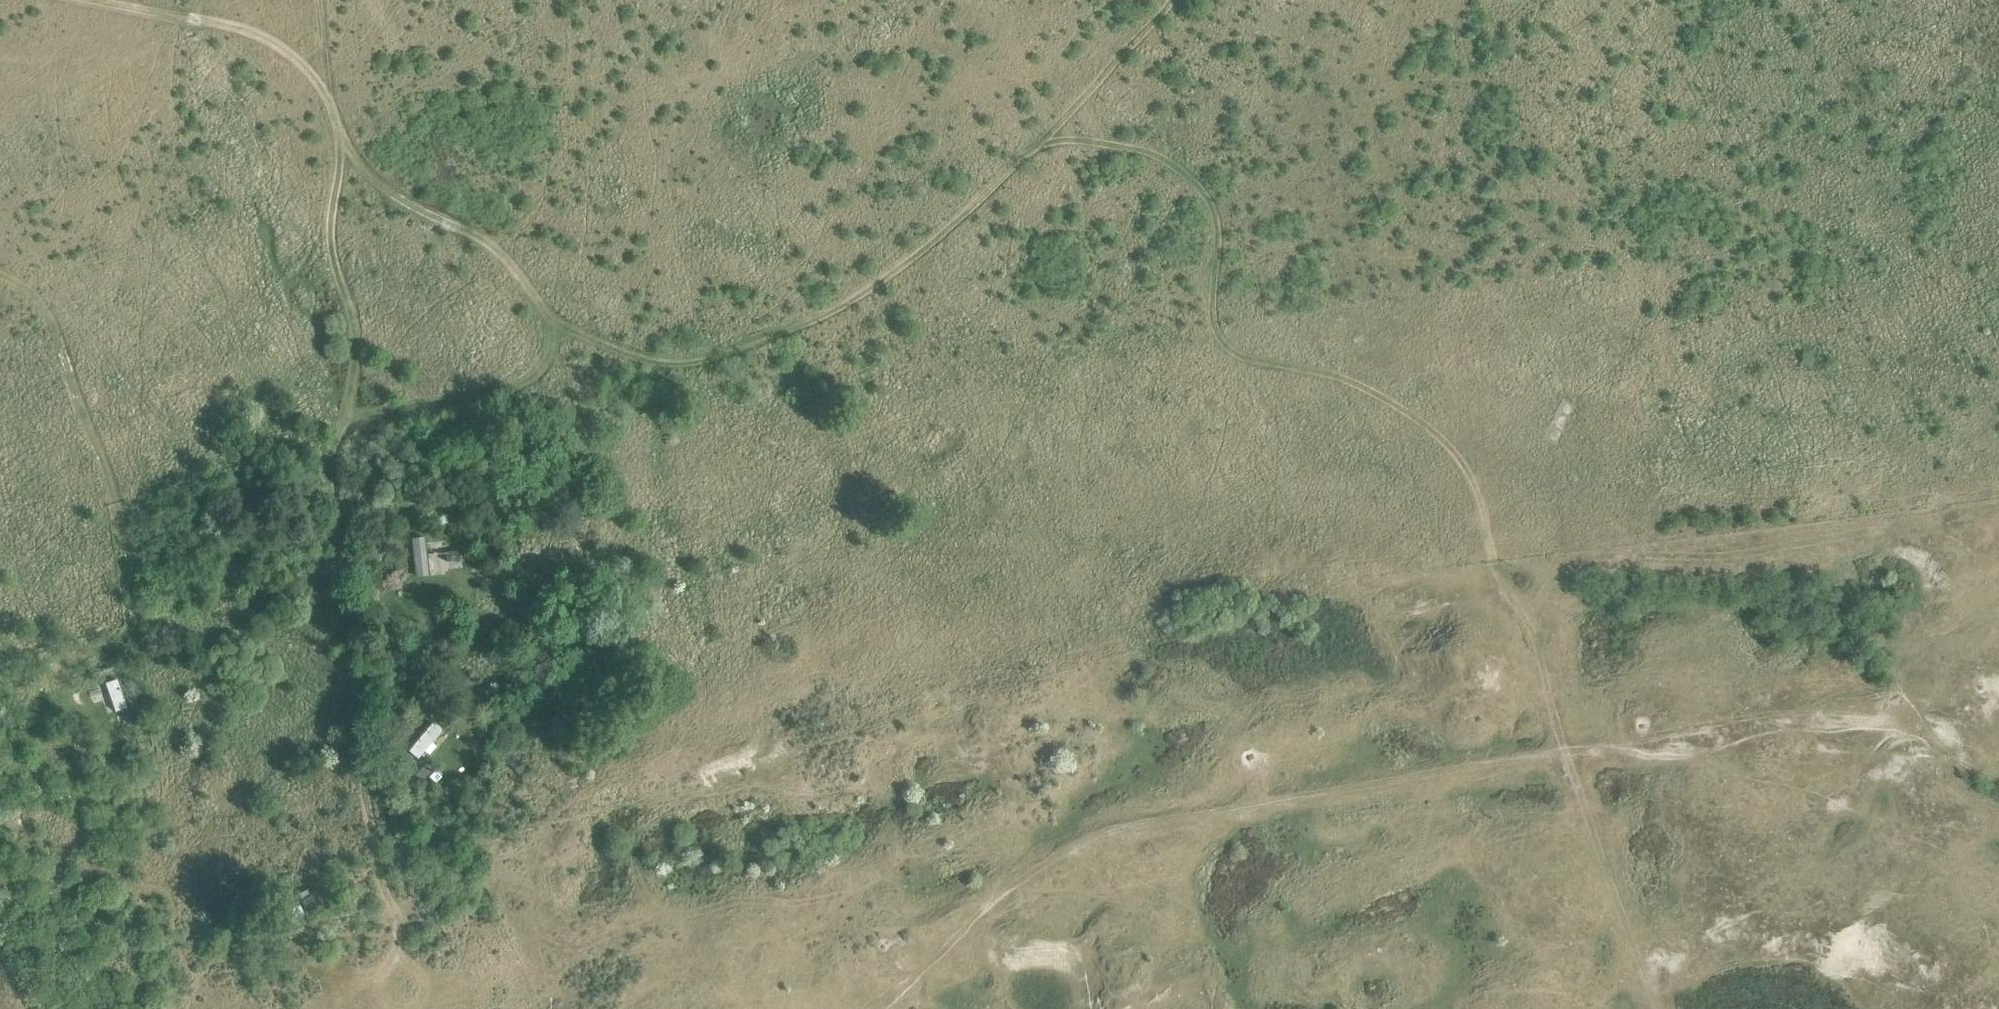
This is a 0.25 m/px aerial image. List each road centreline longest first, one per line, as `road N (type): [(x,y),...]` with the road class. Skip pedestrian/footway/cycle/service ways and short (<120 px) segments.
road 1 (track): [(1658,1008),(1564,752),(1534,637),(1504,588),(1470,482),(1423,423),(1367,389),(1222,346),(1212,317),(1215,221),(1195,182),(1157,155),(1044,140),(912,252),(792,326),(685,362),(613,352),(554,326),(503,260),(359,168),(335,115),(318,0)]
road 2 (track): [(1907,702),(1564,752),(1143,827),(1070,848),(992,899),(870,1008)]

